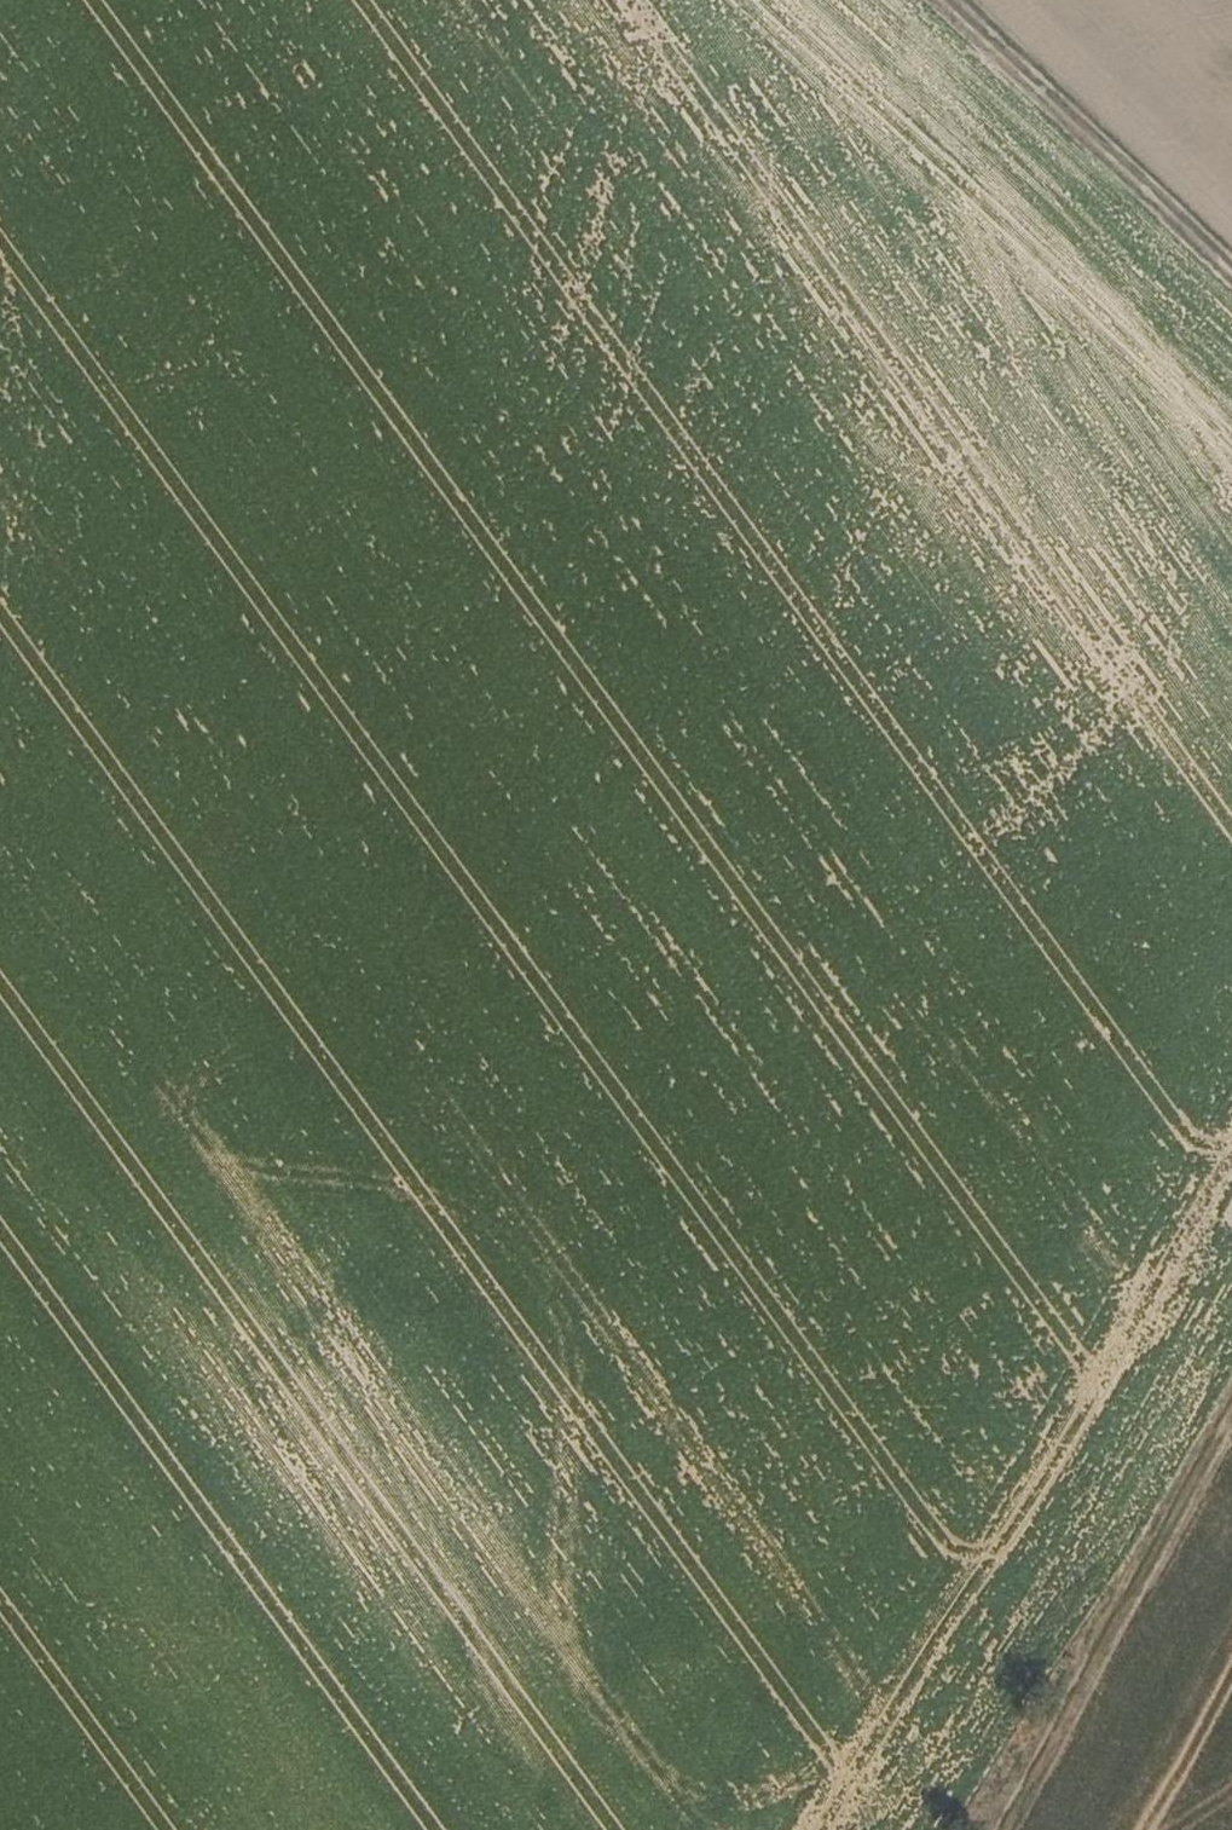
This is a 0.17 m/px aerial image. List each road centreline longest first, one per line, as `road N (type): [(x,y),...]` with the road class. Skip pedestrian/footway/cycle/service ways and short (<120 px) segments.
road 1 (track): [(1010,1829),(1231,1429)]
road 2 (track): [(954,0),(1231,264)]

